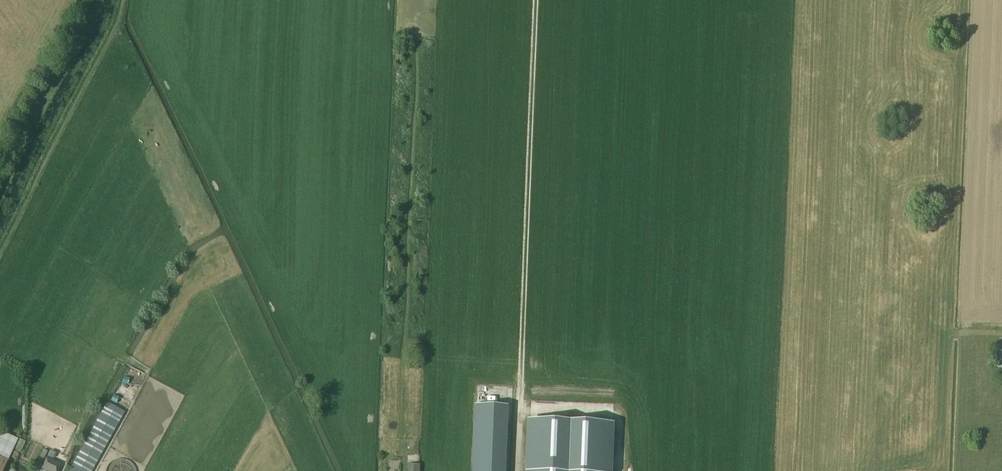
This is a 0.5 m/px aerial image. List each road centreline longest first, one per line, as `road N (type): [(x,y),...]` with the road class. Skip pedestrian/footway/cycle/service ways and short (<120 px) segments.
road 1 (track): [(519,412),(536,0)]

